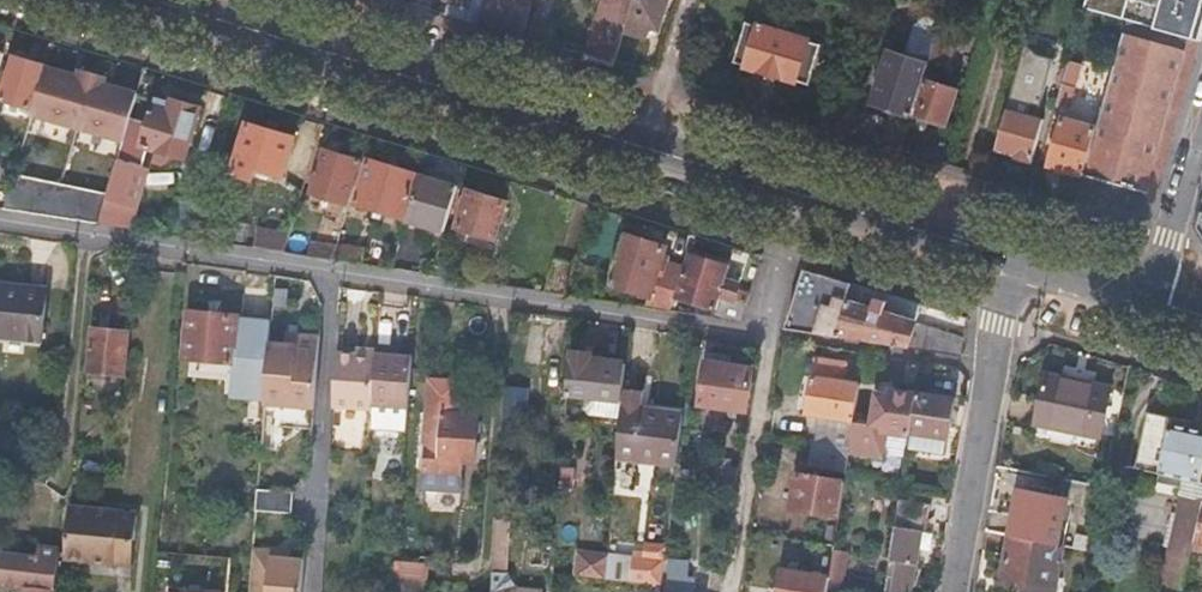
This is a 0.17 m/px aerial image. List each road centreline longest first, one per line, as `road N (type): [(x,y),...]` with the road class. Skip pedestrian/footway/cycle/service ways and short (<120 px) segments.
road 1 (tertiary): [(155,0),(806,197)]
road 2 (residential): [(1010,256),(951,591)]
road 3 (tertiary): [(806,197),(1010,256)]
road 4 (residential): [(1201,121),(1149,298)]
road 5 (tertiary): [(1010,256),(1149,298)]
road 6 (residential): [(806,197),(770,336)]

